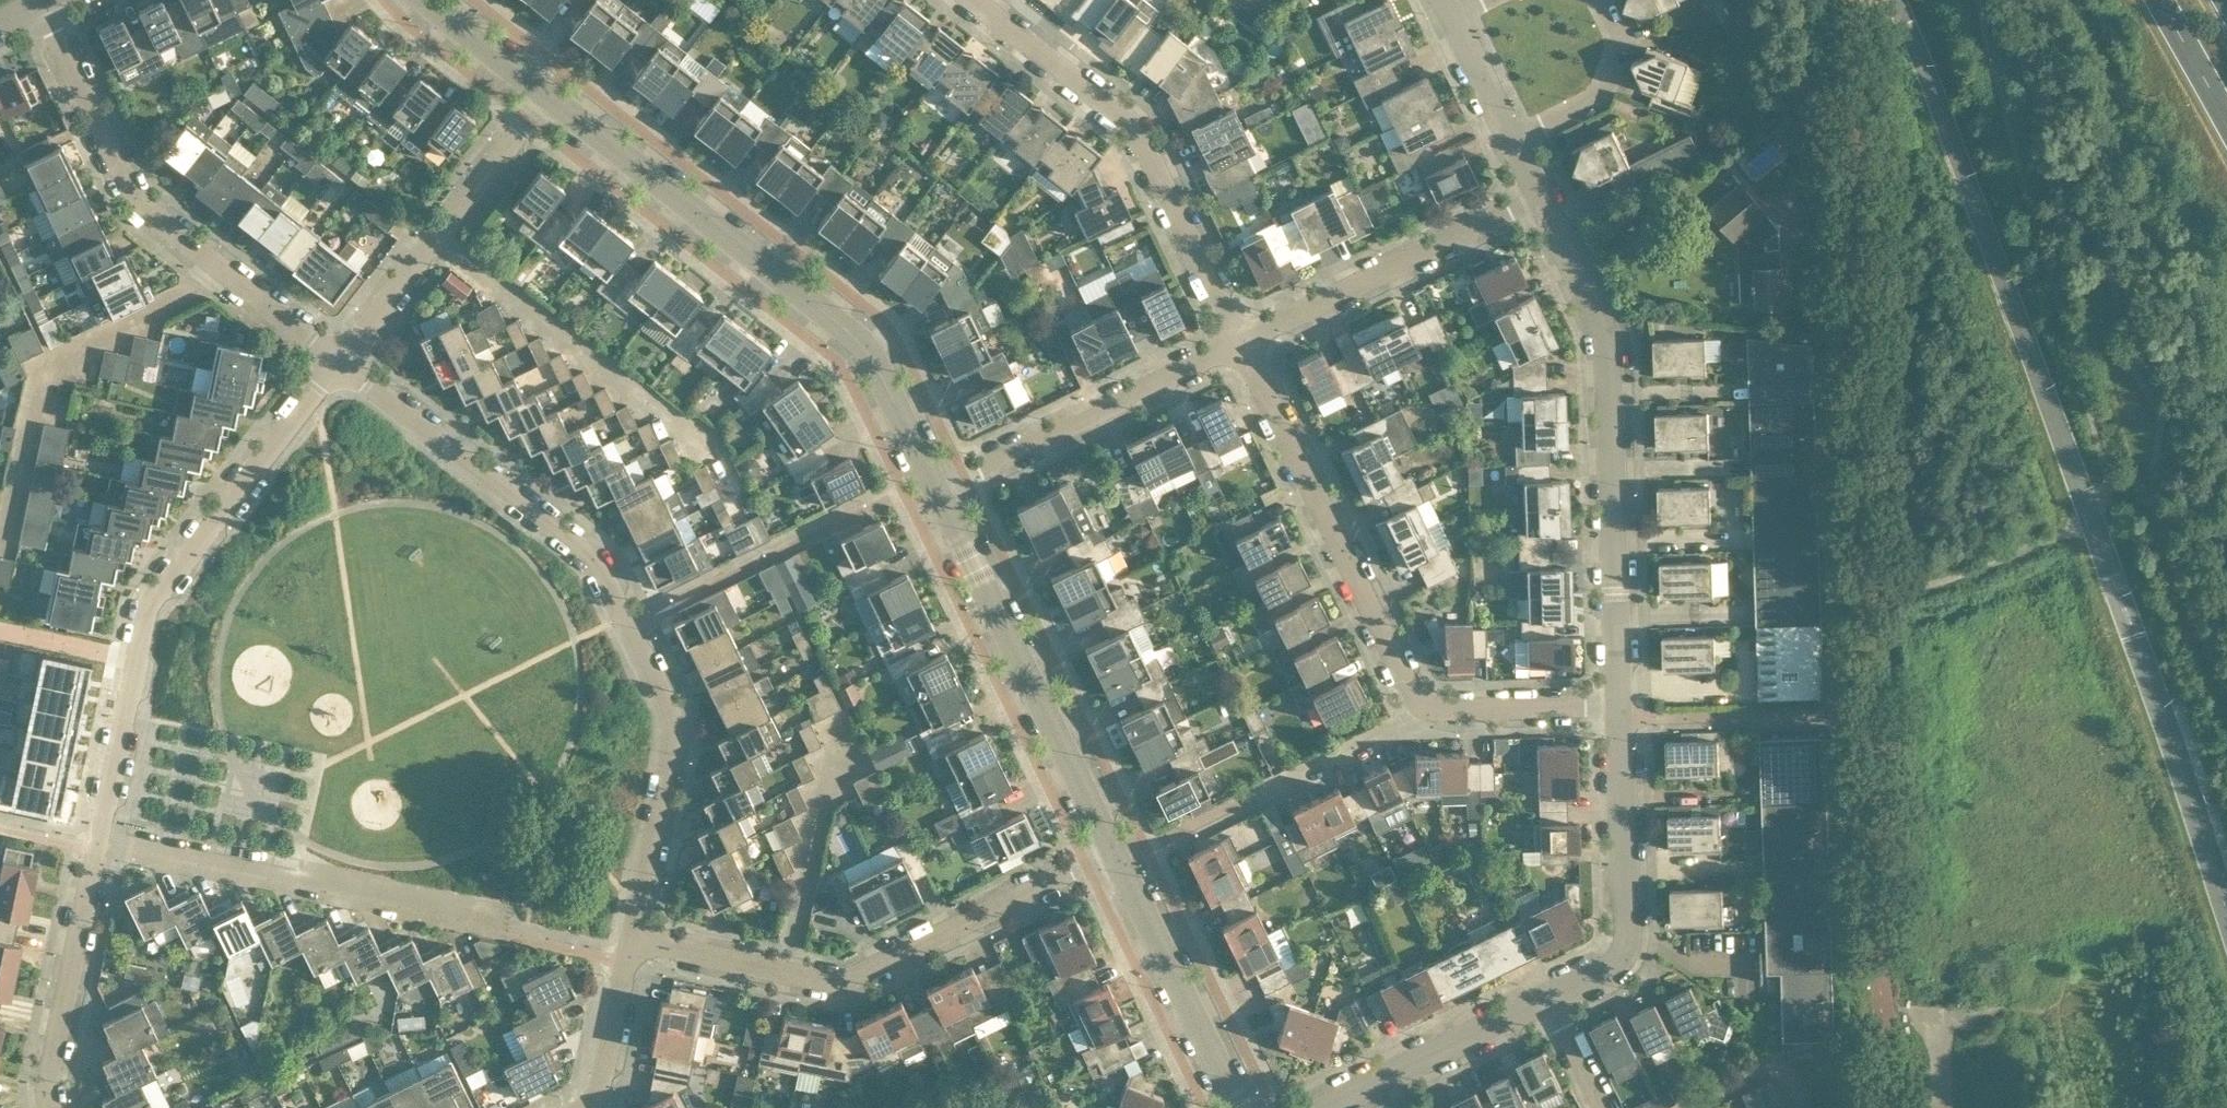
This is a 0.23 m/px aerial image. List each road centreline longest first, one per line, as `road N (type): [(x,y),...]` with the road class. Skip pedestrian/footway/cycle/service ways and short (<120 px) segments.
road 1 (unclassified): [(2226,908),(2094,519),(1895,0)]
road 2 (residential): [(633,940),(670,732),(667,704),(599,572),(327,362)]
road 3 (tertiary): [(937,482),(882,372),(850,329),(547,92)]
road 4 (residential): [(101,837),(145,616),(164,572),(327,362)]
road 5 (residential): [(1617,714),(1604,337),(1536,191)]
road 6 (residential): [(633,940),(849,978),(1112,853)]
road 7 (residential): [(327,362),(147,214),(38,4)]
road 8 (residential): [(1240,340),(1129,129),(970,0)]
road 9 (residential): [(506,935),(454,913),(101,837)]
road 10 (residential): [(1419,713),(1240,340)]
road 11 (tertiary): [(1112,853),(937,482)]
road 12 (residential): [(327,362),(547,92)]
road 13 (residential): [(937,482),(1240,340)]
road 14 (residential): [(1240,340),(1536,191)]
road 15 (residential): [(1548,998),(1612,967),(1627,949),(1617,714)]
road 16 (tertiary): [(1240,1107),(1112,853)]
road 17 (residential): [(54,1107),(50,1059),(101,837)]
road 18 (residential): [(1317,1107),(1548,998)]
road 19 (residential): [(1207,819),(1419,713)]
road 20 (residential): [(1857,241),(1849,8)]
road 21 (residential): [(1510,137),(1604,89),(1618,43),(1601,0)]
road 22 (residential): [(1617,714),(1419,713)]
road 23 (residential): [(590,1104),(633,940)]
road 24 (trunk): [(2154,0),(2226,125)]
road 25 (tertiary): [(547,92),(437,0)]
road 26 (residential): [(1510,137),(1449,14)]
road 27 (residential): [(1608,1107),(1548,998)]

